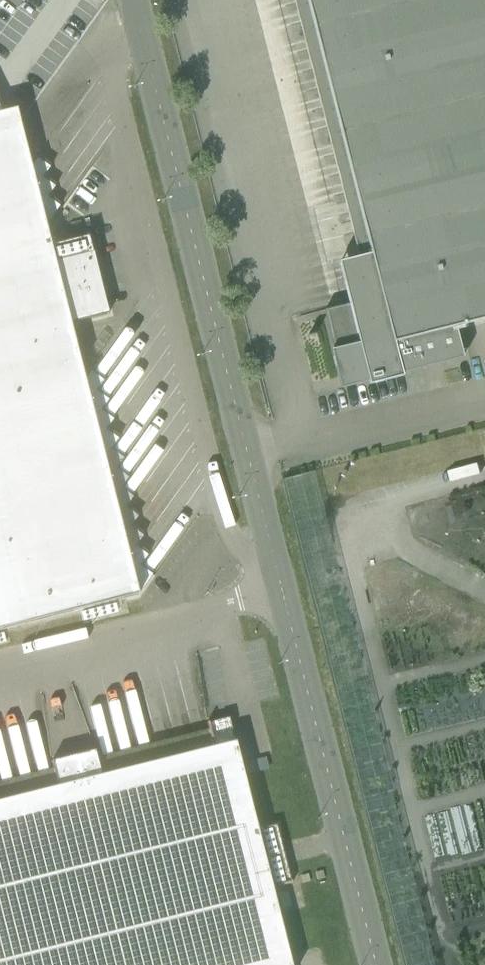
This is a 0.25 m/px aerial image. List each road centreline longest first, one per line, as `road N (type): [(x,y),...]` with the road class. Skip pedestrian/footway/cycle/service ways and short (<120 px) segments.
road 1 (track): [(452,964),(336,513),(484,593)]
road 2 (tertiary): [(132,0),(281,591)]
road 3 (tertiary): [(281,591),(375,964)]
road 4 (unclassified): [(0,663),(281,591)]
road 5 (track): [(336,513),(484,475)]

